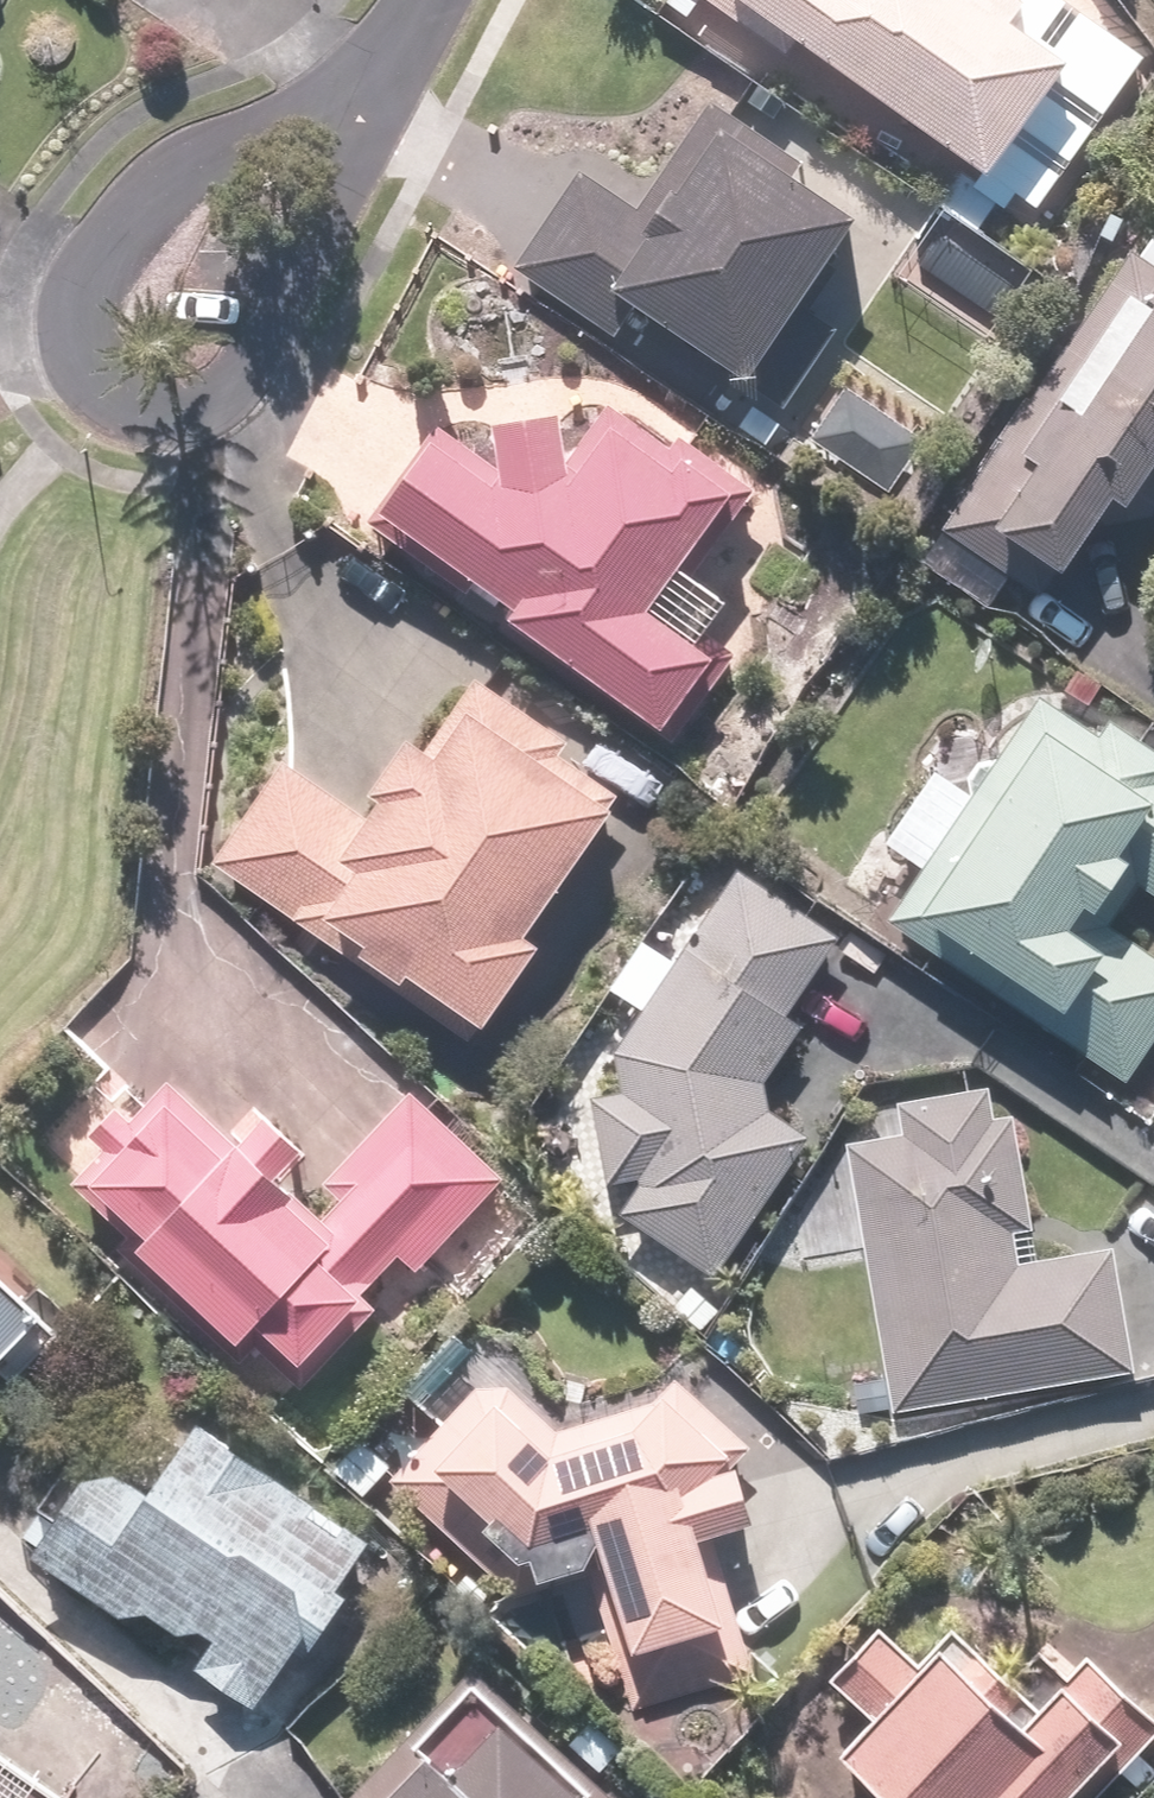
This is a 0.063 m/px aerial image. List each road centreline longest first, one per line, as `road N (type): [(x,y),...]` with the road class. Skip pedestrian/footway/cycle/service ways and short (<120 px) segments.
road 1 (residential): [(385,56),(233,364),(164,372),(105,314),(143,227),(210,166)]
road 2 (residential): [(210,166),(385,56)]

